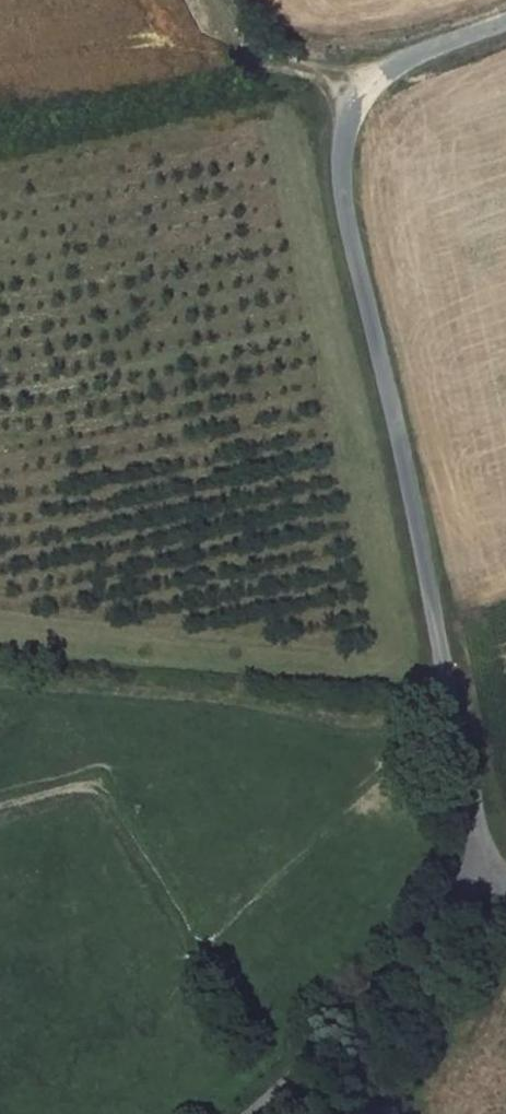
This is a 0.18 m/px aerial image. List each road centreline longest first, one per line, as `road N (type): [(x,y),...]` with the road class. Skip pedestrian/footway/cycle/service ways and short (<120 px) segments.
road 1 (unclassified): [(505,20),(390,68),(354,108),(345,141),(347,205),(492,871)]
road 2 (unclassified): [(247,1113),(304,1070),(492,871)]
road 3 (track): [(354,108),(257,31),(239,0)]

